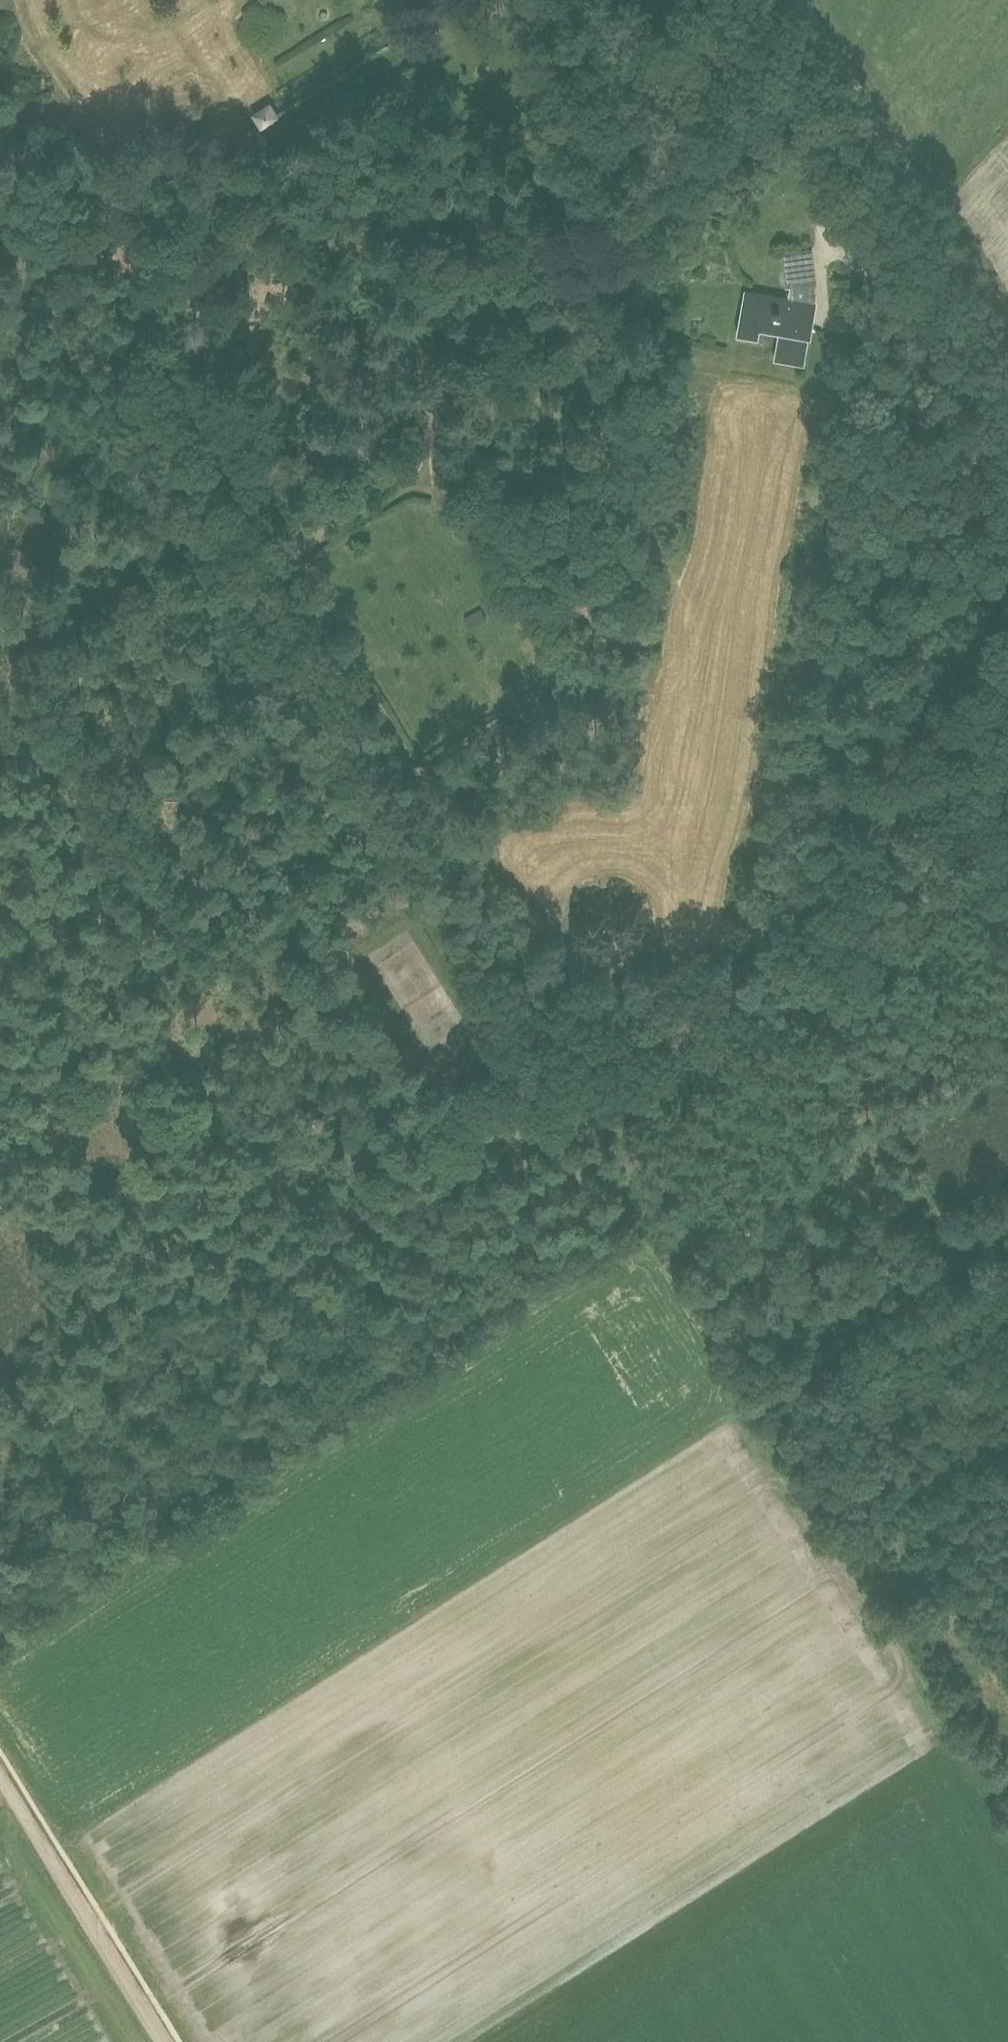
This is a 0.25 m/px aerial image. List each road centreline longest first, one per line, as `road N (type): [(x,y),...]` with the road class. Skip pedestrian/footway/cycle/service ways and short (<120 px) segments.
road 1 (unclassified): [(1007,325),(797,0)]
road 2 (track): [(163,2041),(0,1776)]

